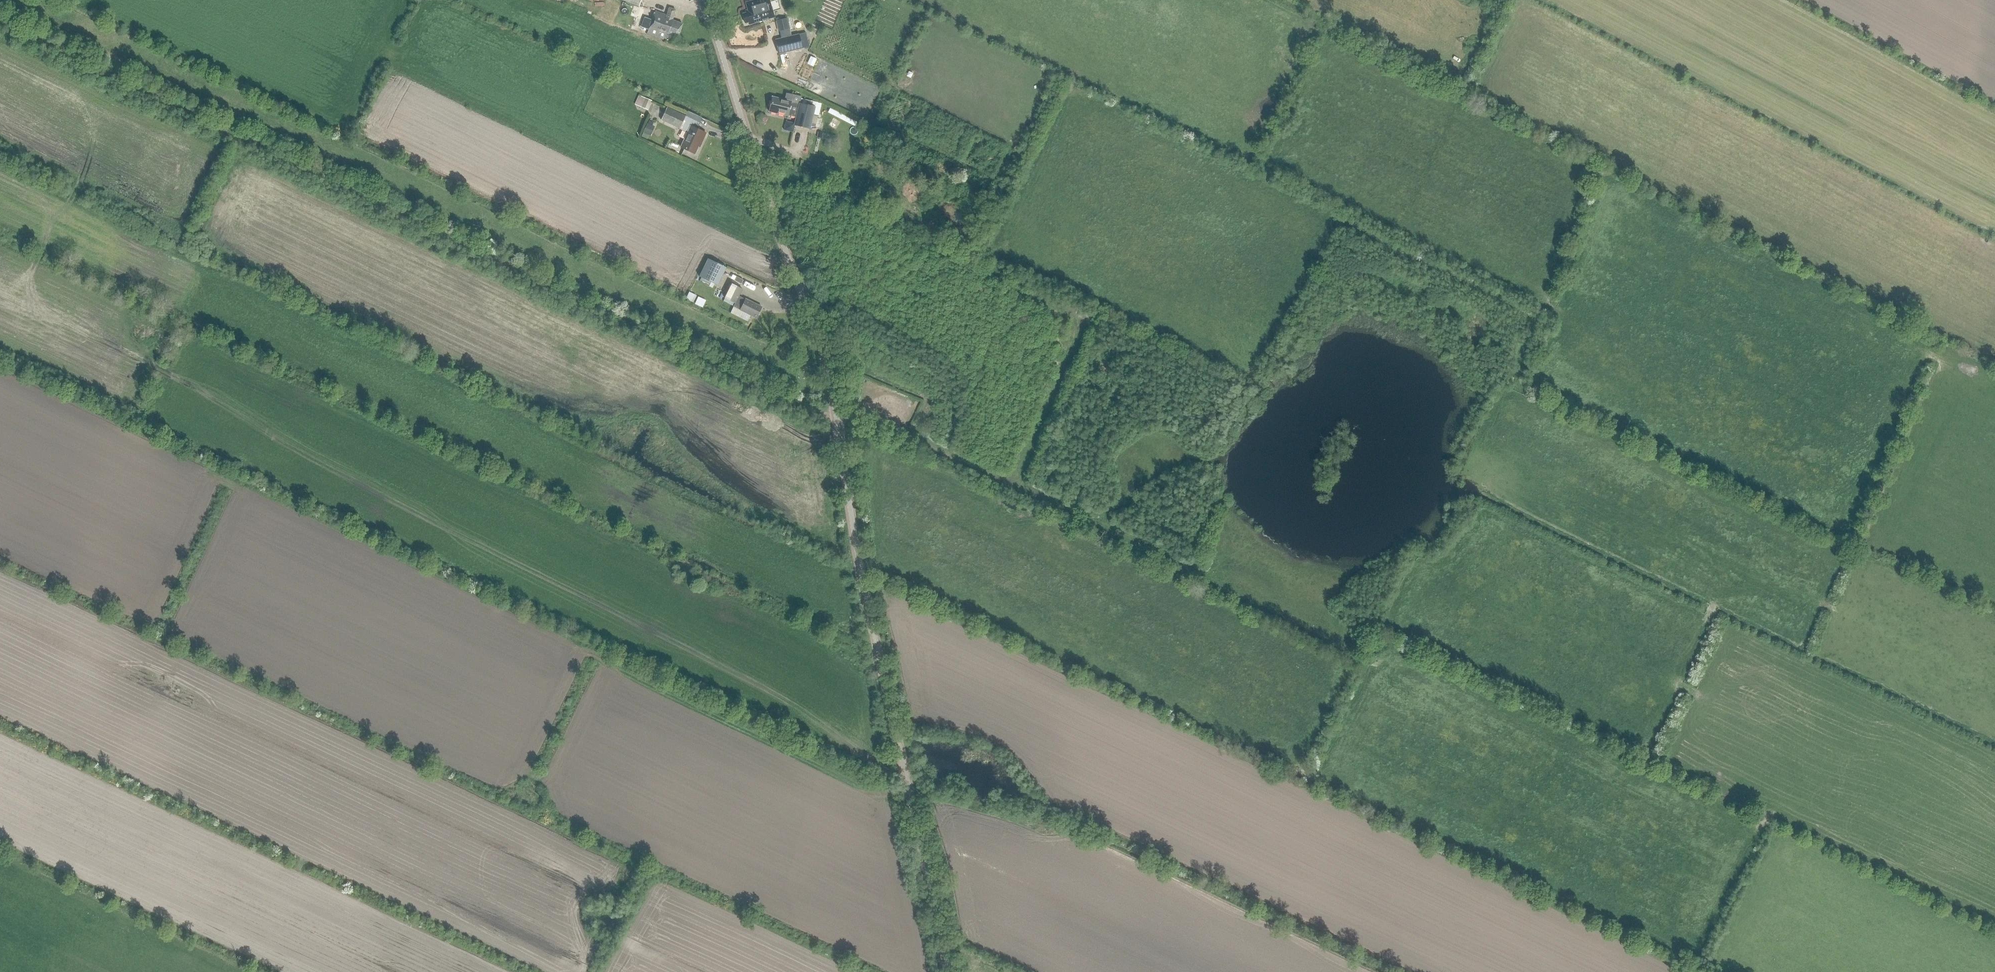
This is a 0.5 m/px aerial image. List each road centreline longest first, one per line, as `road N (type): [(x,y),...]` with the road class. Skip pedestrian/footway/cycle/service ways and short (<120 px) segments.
road 1 (tertiary): [(947,971),(856,563),(828,369),(705,0)]
road 2 (track): [(836,416),(814,412),(0,20)]
road 3 (track): [(836,418),(859,415),(904,432),(1201,570)]

